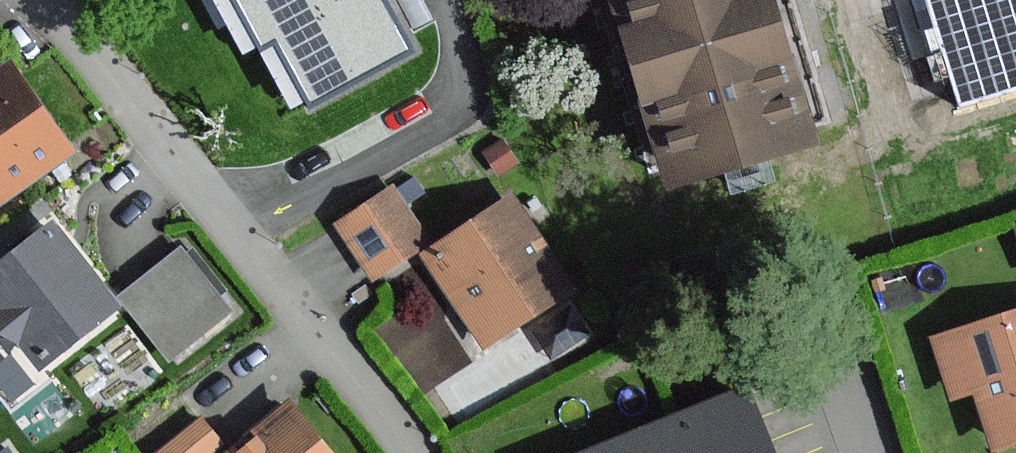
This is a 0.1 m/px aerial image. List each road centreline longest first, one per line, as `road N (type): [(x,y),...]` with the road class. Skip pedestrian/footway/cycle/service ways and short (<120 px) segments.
road 1 (residential): [(410,452),(30,0)]

